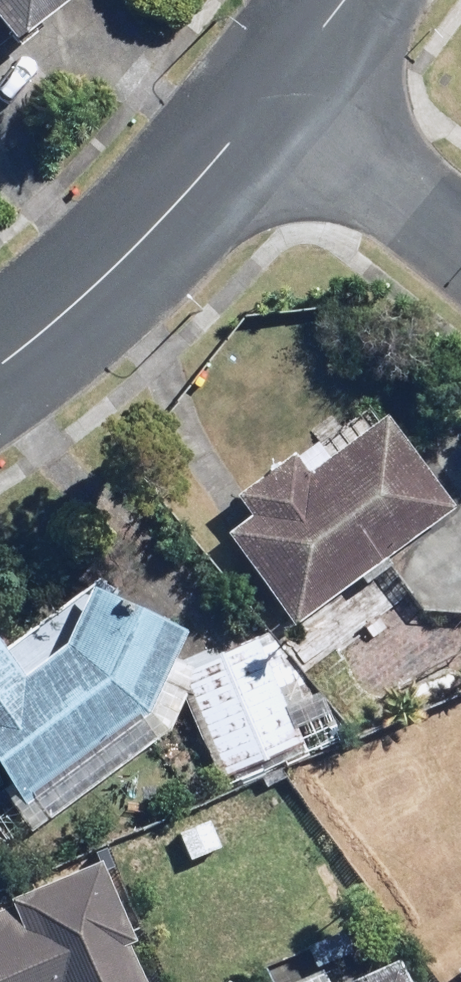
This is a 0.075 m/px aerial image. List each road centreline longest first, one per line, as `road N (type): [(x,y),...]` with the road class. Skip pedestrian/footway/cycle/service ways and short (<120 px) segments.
road 1 (residential): [(285,92),(0,369)]
road 2 (residential): [(285,92),(460,232)]

